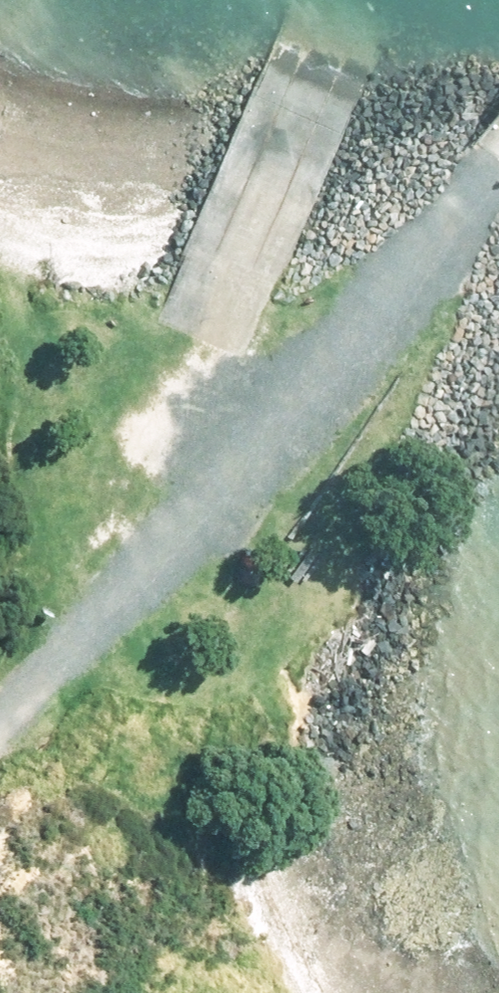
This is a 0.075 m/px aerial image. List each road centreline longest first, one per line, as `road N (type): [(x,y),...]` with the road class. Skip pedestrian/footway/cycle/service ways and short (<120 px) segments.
road 1 (track): [(0,735),(188,566),(386,331),(498,174)]
road 2 (track): [(199,342),(146,523),(82,655)]

